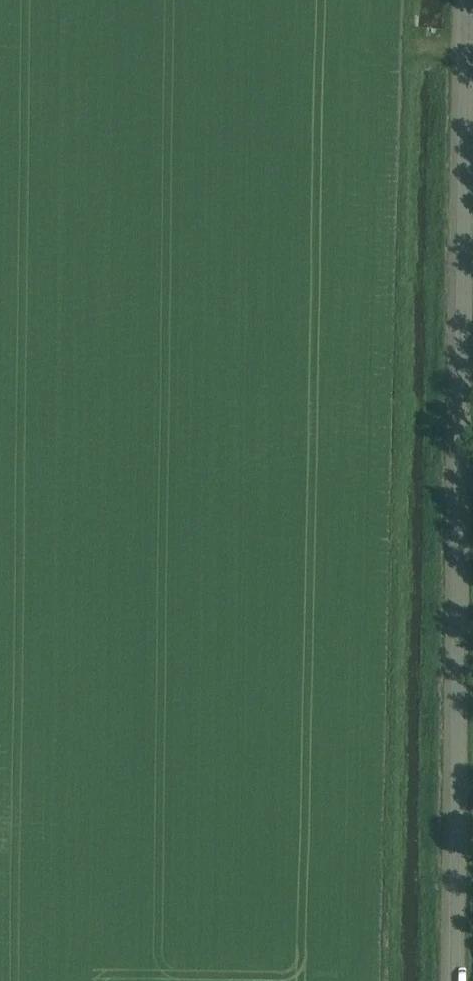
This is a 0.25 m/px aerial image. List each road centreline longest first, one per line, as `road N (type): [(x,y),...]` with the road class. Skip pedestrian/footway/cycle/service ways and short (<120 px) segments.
road 1 (unclassified): [(450,980),(465,0)]

